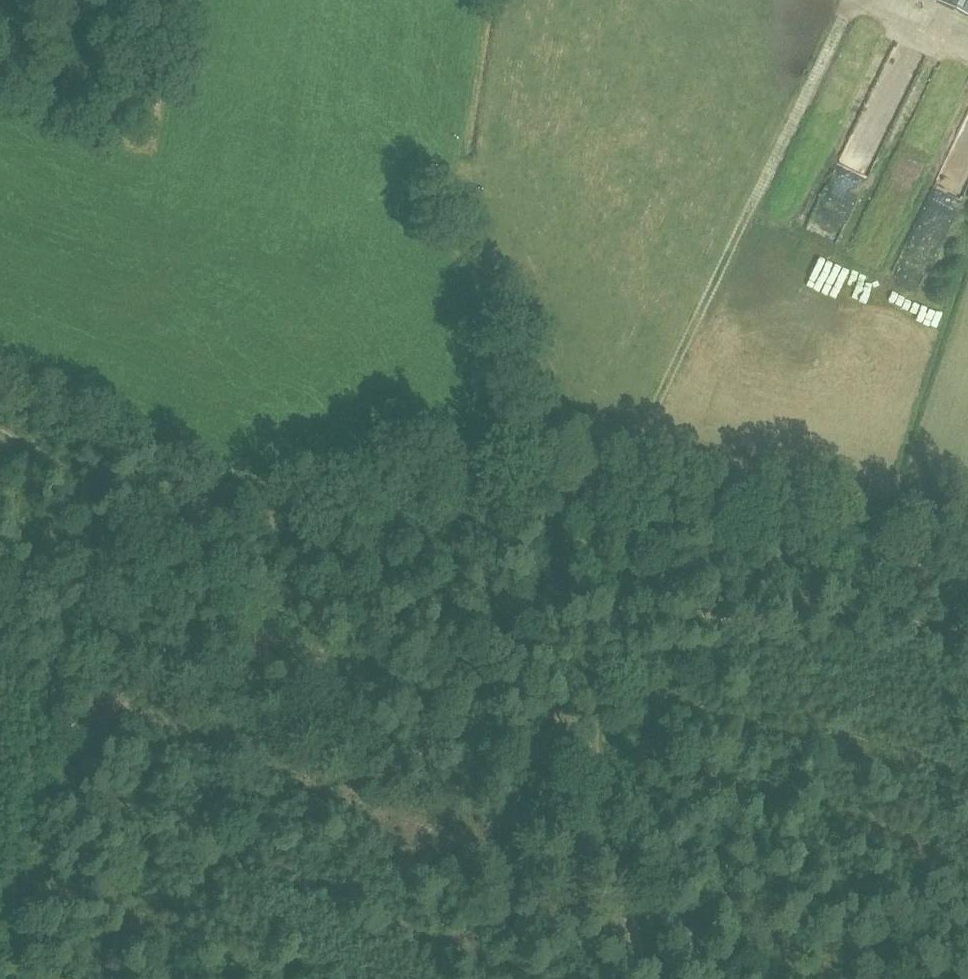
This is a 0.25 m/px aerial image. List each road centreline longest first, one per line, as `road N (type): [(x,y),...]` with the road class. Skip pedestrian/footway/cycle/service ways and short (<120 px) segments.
road 1 (track): [(653,978),(612,788),(589,733),(547,692),(325,592),(156,532),(0,424)]
road 2 (track): [(325,592),(500,587),(659,623),(740,626),(853,613),(967,629)]

